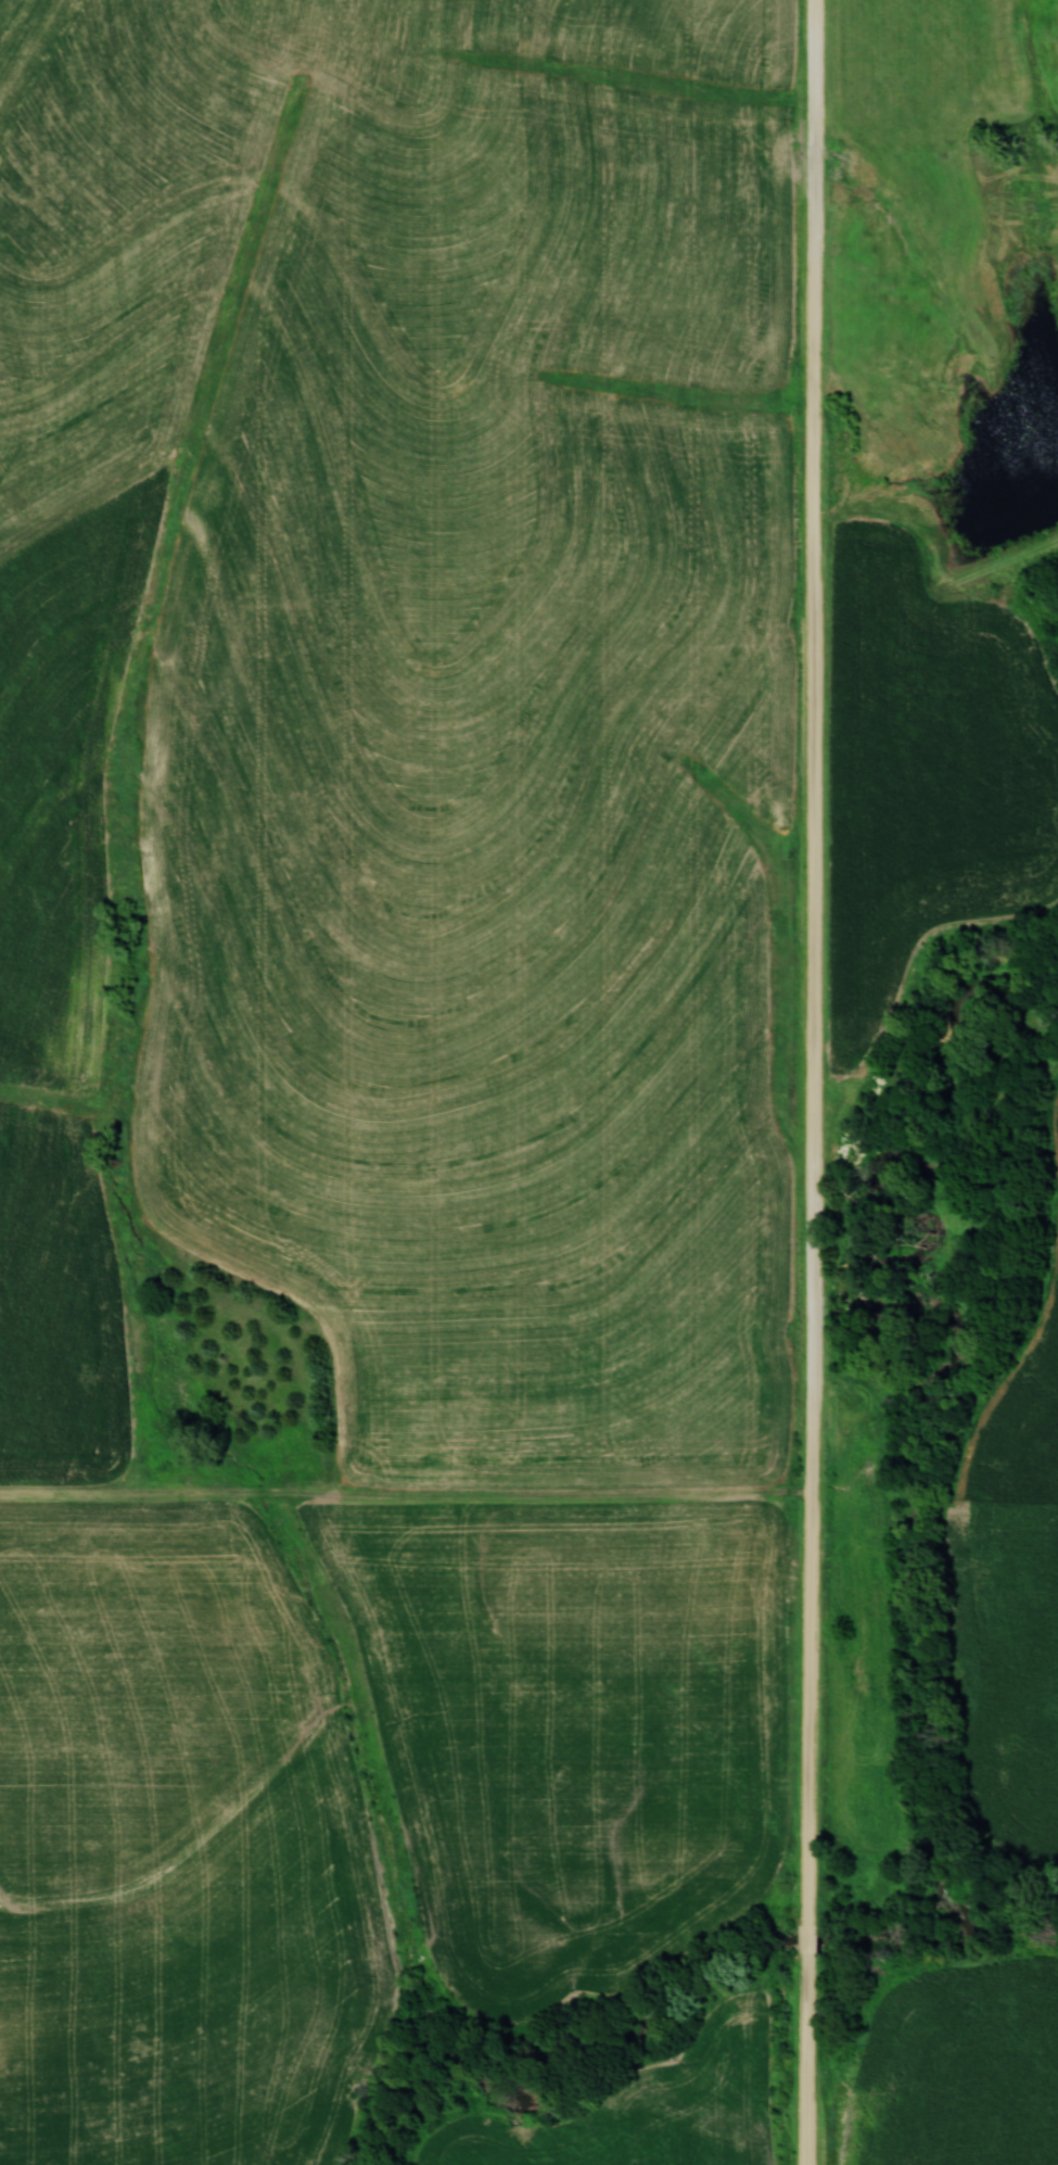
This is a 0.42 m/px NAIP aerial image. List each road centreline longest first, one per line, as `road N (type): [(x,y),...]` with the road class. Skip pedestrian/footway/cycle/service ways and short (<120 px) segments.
road 1 (residential): [(806,1925),(818,1390),(819,0)]
road 2 (residential): [(805,2164),(807,1951)]

